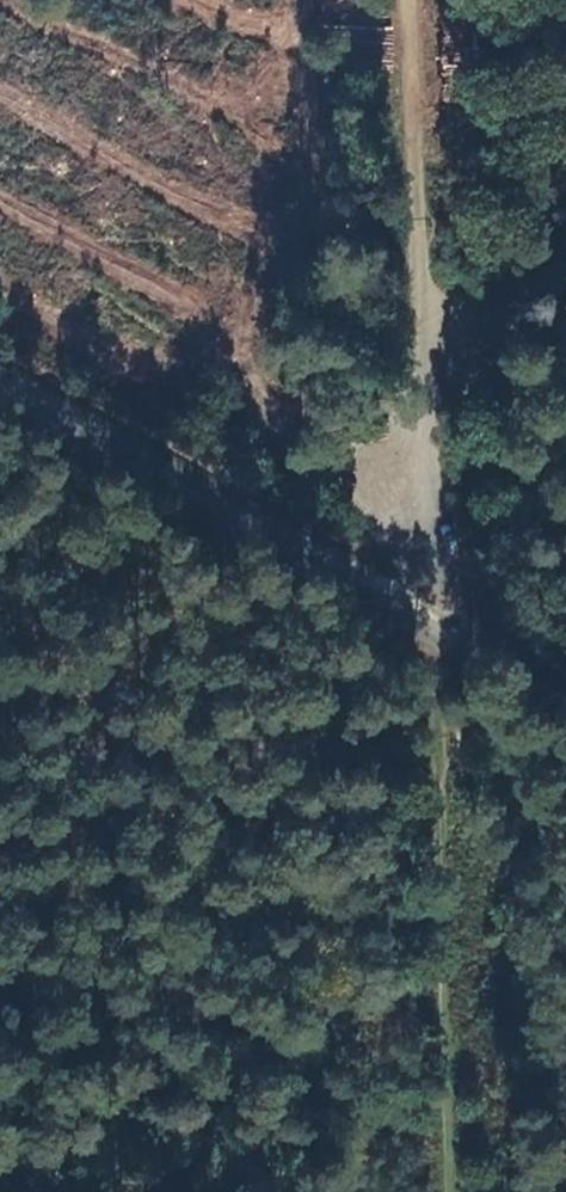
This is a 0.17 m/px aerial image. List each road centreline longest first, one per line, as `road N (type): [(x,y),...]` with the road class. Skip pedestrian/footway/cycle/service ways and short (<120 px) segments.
road 1 (track): [(408,0),(445,1191)]
road 2 (tertiary): [(0,375),(565,689)]

